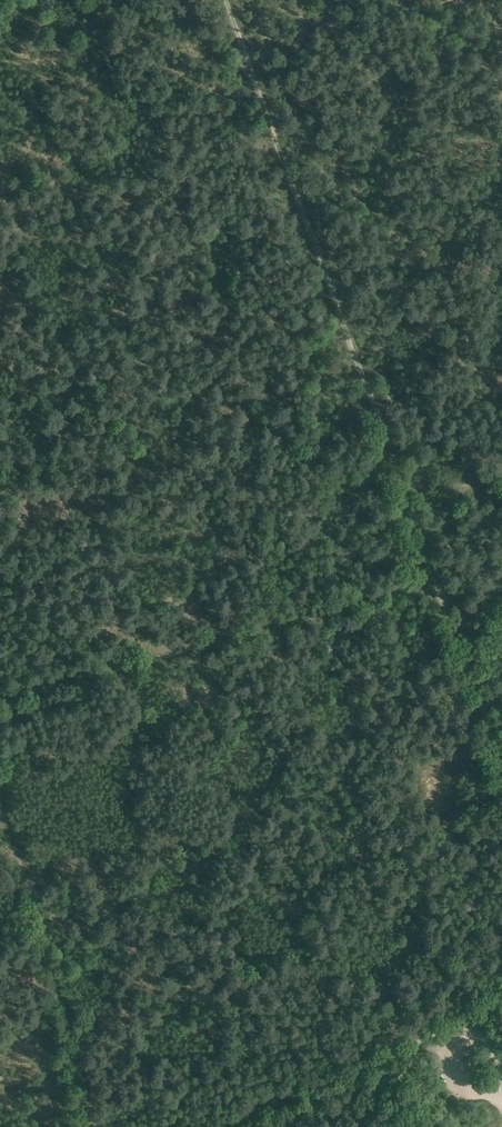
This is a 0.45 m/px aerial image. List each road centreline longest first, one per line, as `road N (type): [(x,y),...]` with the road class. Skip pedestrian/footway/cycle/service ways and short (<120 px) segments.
road 1 (track): [(418,534),(228,0)]
road 2 (track): [(0,697),(431,576)]
road 3 (track): [(96,1126),(39,923),(0,934)]
road 4 (track): [(433,1036),(236,1126)]
road 5 (track): [(501,776),(431,576)]

